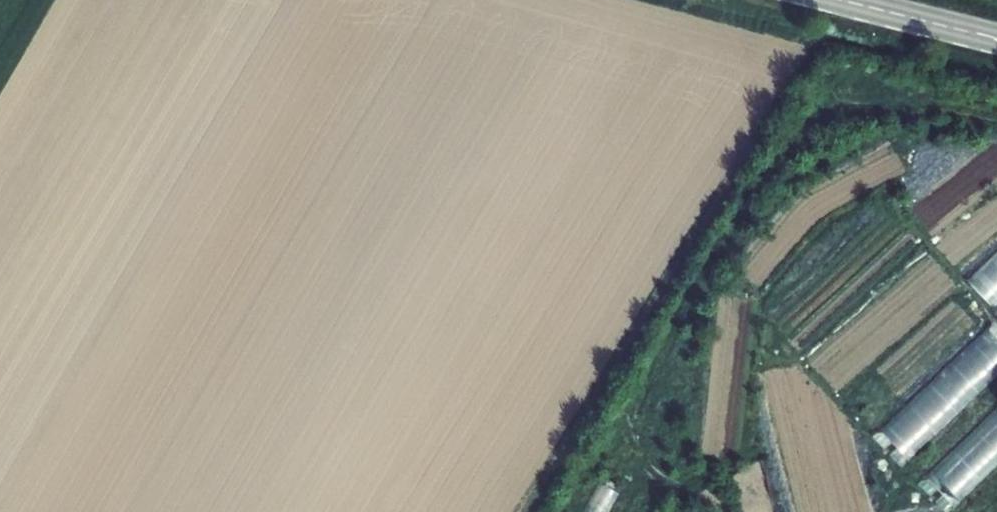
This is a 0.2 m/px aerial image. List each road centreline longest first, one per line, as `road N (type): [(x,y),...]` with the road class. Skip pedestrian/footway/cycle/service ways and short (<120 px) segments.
road 1 (secondary): [(843,0),(996,39)]

